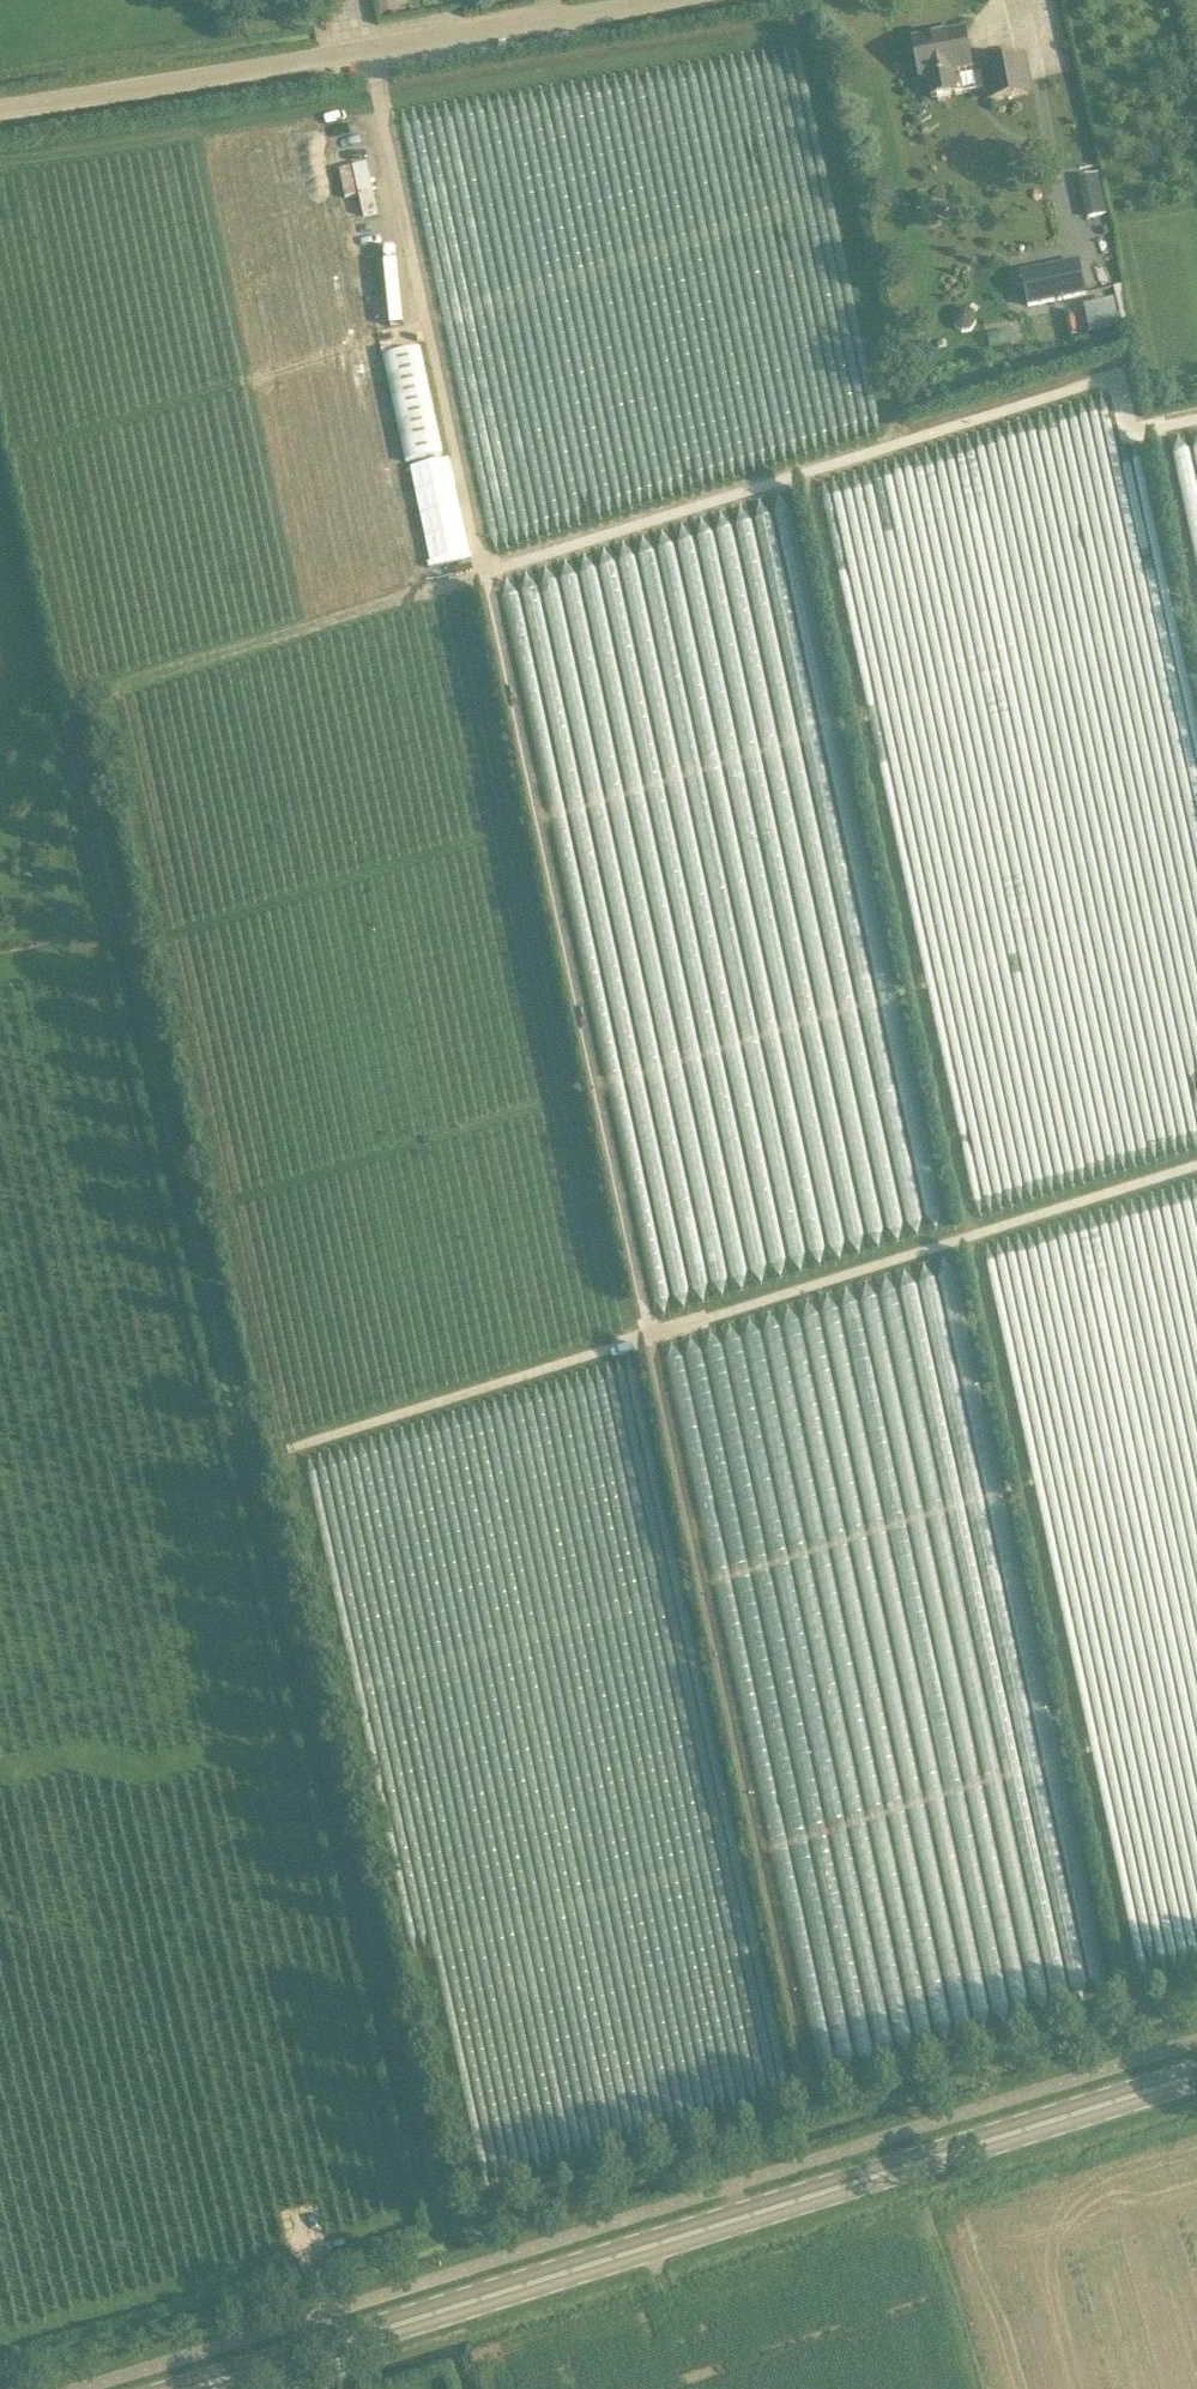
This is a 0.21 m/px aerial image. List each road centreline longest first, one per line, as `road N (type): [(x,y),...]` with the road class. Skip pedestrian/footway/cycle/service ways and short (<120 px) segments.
road 1 (primary): [(211,2388),(1196,2079)]
road 2 (unclassified): [(675,0),(0,112)]

